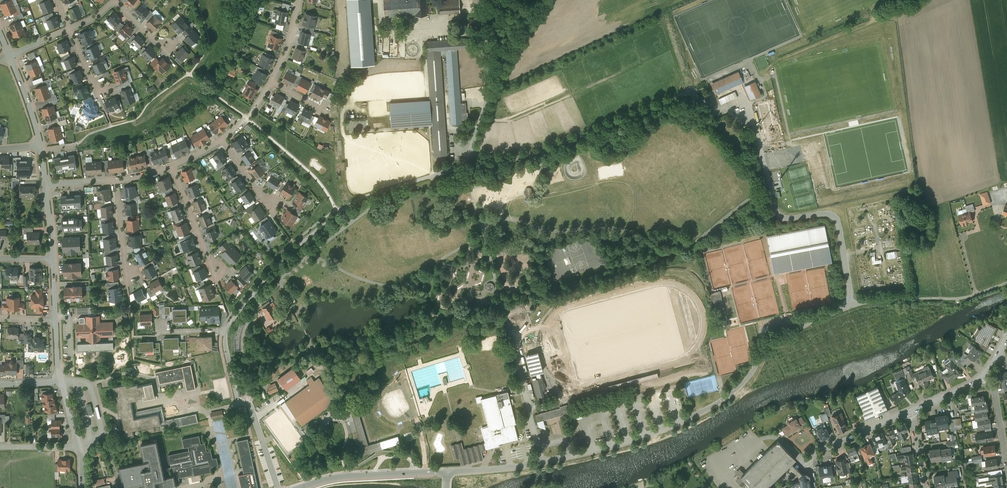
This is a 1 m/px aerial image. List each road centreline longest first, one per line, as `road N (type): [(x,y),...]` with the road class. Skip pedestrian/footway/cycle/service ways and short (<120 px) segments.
road 1 (residential): [(543,462),(645,436),(714,406),(753,373),(765,329),(850,304),(836,219),(778,214),(760,150)]
road 2 (residential): [(469,154),(466,166),(354,202),(276,266),(227,331)]
road 3 (residential): [(689,92),(519,158),(469,154)]
road 4 (track): [(927,0),(777,61),(767,78)]
road 5 (residential): [(469,154),(487,101),(549,0)]
road 6 (residential): [(298,487),(344,476),(447,472)]
road 7 (tertiary): [(804,461),(913,411)]

